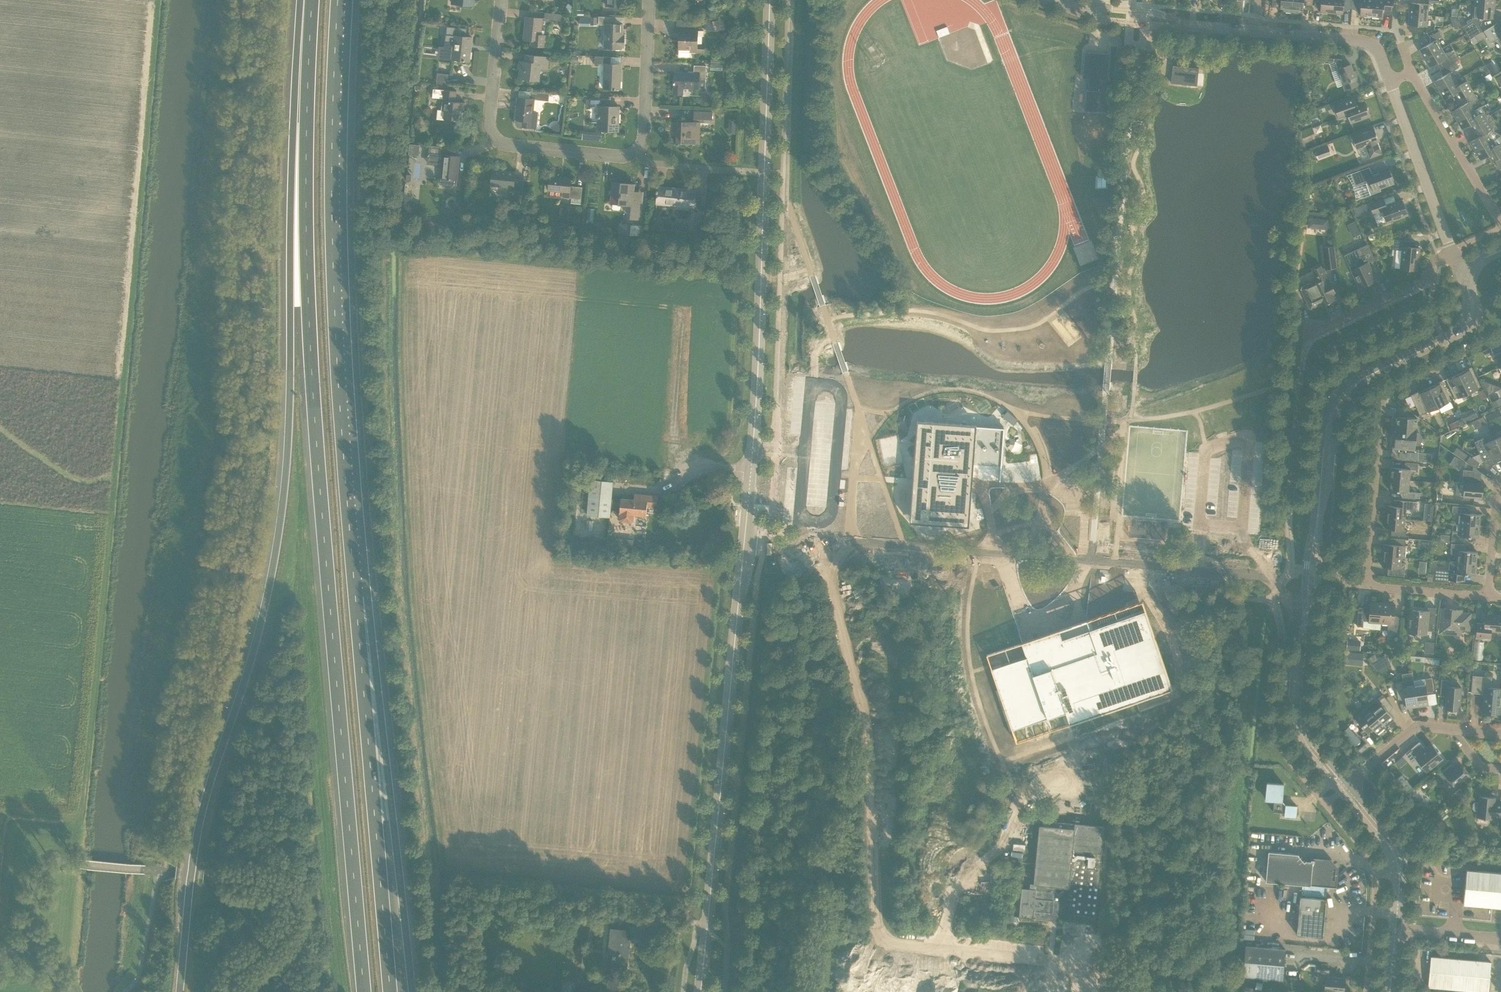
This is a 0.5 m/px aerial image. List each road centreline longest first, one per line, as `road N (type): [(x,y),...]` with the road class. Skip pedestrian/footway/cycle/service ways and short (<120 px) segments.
road 1 (motorway): [(301,0),(278,543),(198,832),(179,991)]
road 2 (tertiary): [(701,991),(753,451),(770,0)]
road 3 (motorway): [(313,0),(309,298),(364,991)]
road 4 (unclassified): [(1051,960),(895,945),(877,929),(871,723),(812,538)]
road 5 (motorway): [(354,578),(334,236),(339,0)]
road 6 (residential): [(1490,598),(1368,588),(1385,390),(1500,335)]
road 7 (motorway): [(412,991),(370,619),(354,578)]
road 8 (motorway): [(390,991),(354,578)]
road 9 (tertiary): [(1318,511),(1335,407),(1357,382),(1464,329),(1473,307),(1470,267)]
road 10 (residential): [(499,143),(617,159),(638,154),(651,0)]
road 11 (tertiary): [(1344,788),(1302,729),(1309,614)]
road 12 (residential): [(1452,249),(1390,81)]
road 13 (residential): [(1412,74),(1500,224)]
road 14 (residential): [(1309,334),(1424,281),(1452,249)]
road 15 (tertiary): [(1396,930),(1396,855),(1344,788)]
road 16 (residential): [(1390,81),(1372,42),(1257,32)]
road 17 (residential): [(502,0),(490,120),(499,143)]
road 18 (residential): [(1458,730),(1416,727),(1344,788)]
road 19 (residential): [(1490,598),(1500,477)]

